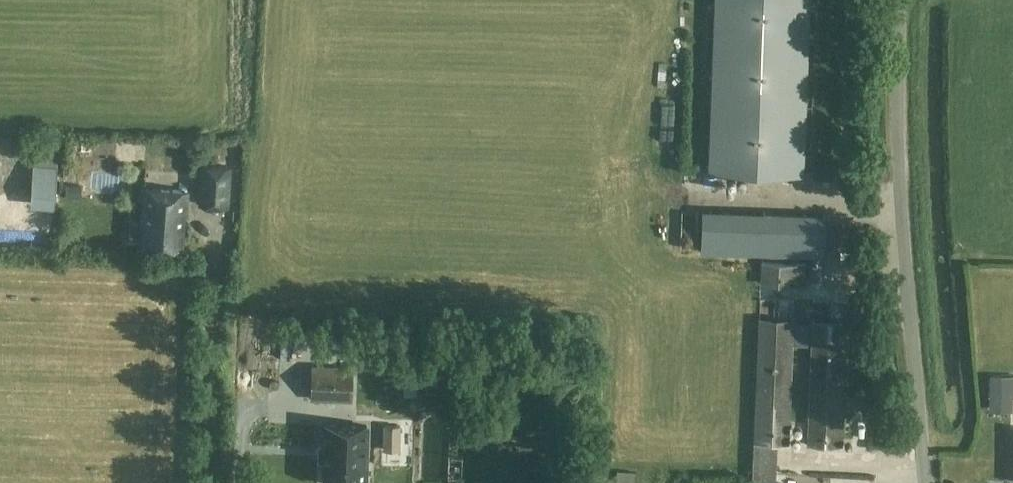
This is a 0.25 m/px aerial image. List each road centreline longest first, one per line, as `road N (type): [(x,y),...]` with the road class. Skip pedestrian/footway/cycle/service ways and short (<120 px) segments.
road 1 (unclassified): [(923,482),(893,0)]

